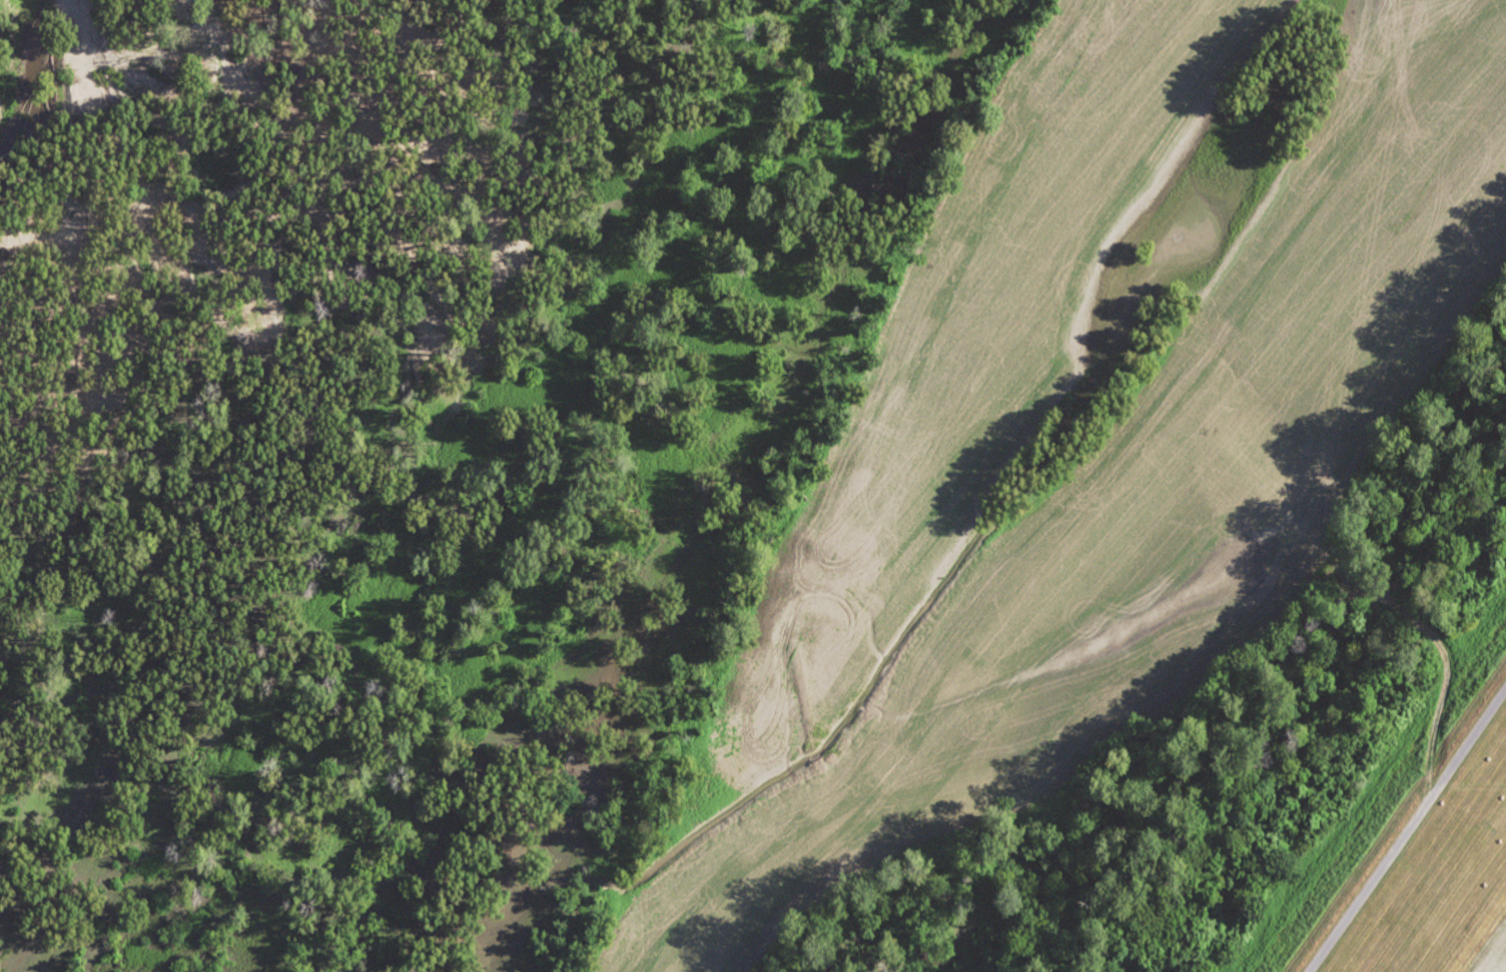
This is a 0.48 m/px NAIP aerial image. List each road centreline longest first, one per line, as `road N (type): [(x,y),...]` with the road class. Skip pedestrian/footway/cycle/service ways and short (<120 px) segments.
road 1 (residential): [(1312,971),(1505,697)]

